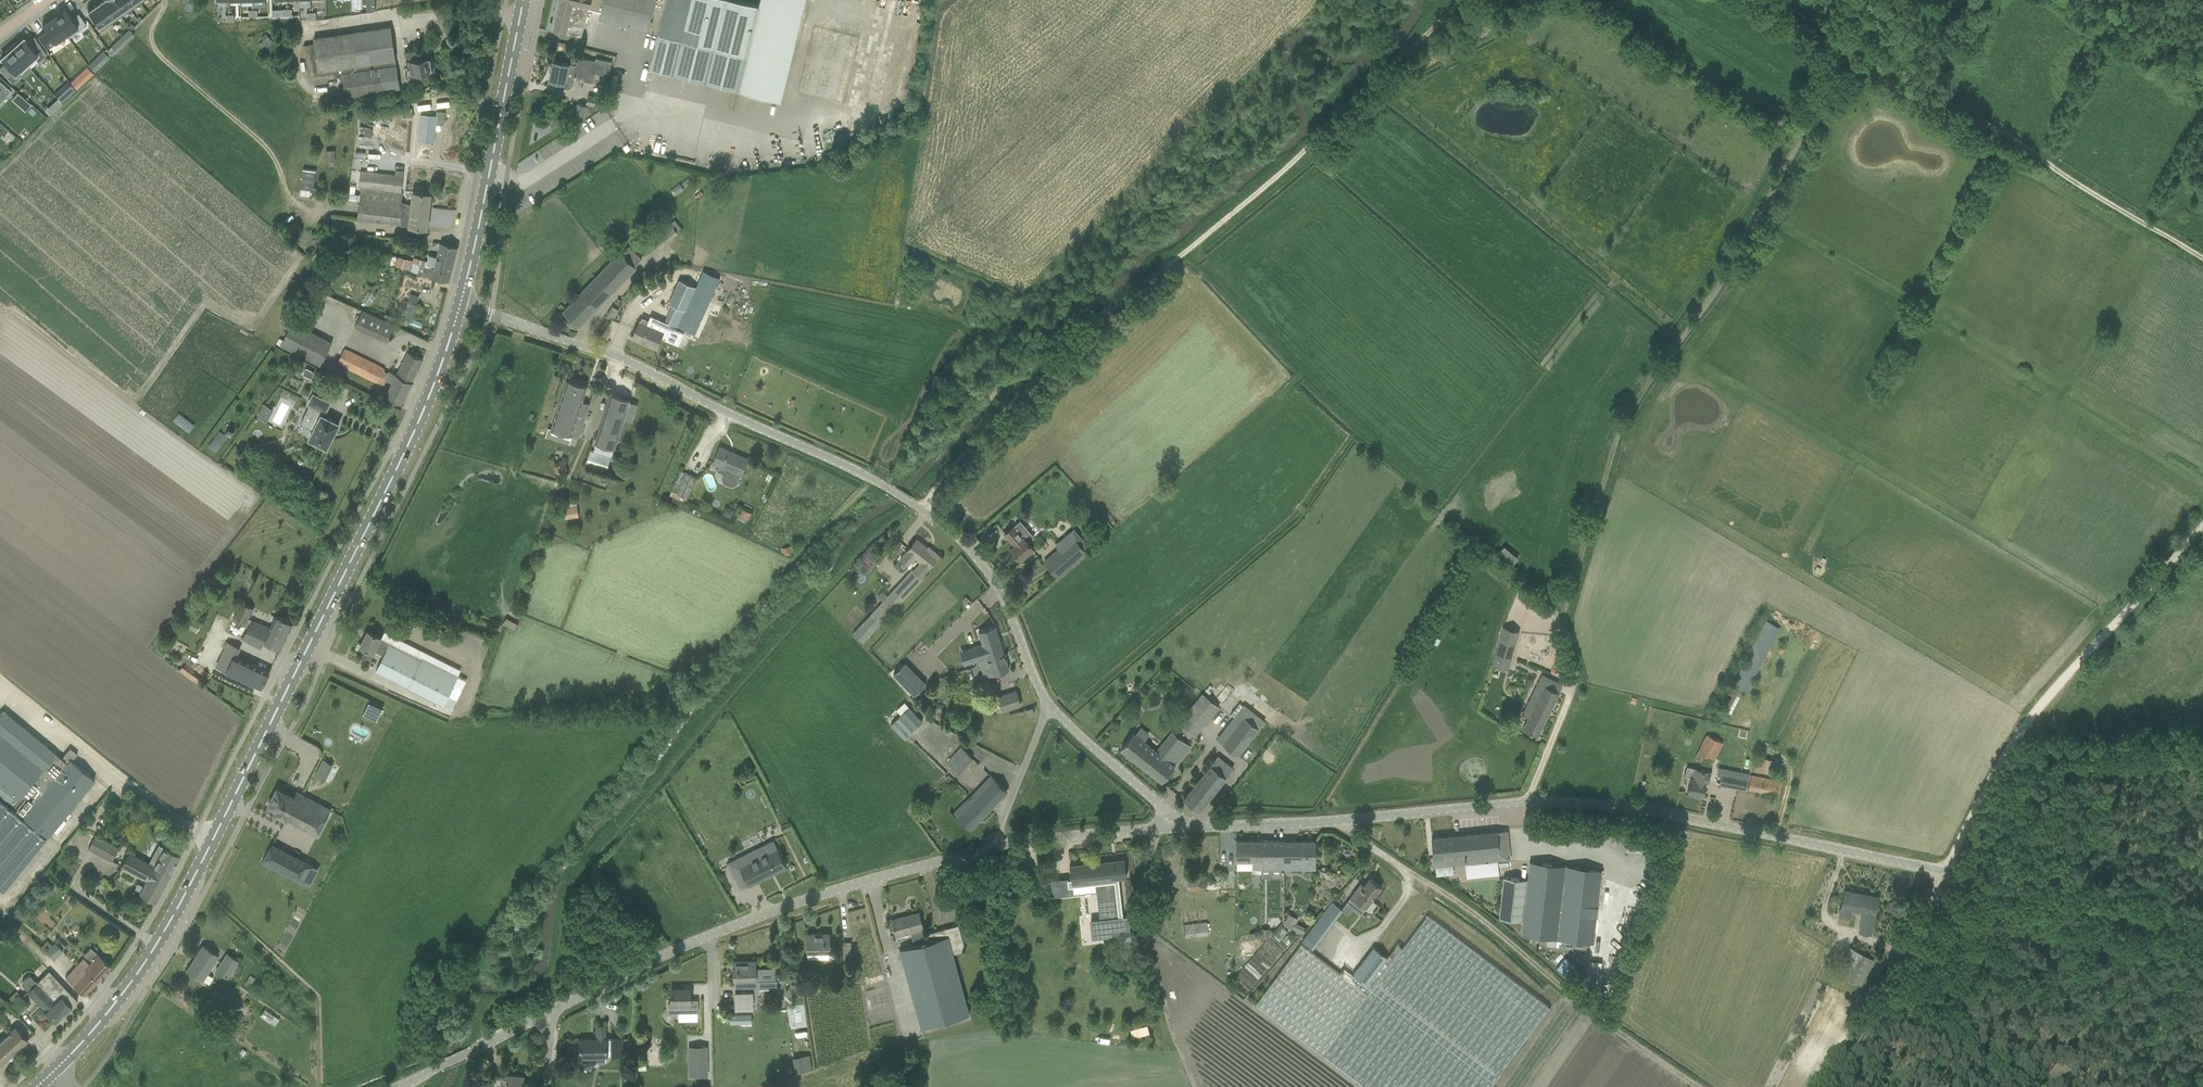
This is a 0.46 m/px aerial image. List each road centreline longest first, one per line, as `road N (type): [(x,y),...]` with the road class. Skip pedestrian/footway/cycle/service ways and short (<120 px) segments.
road 1 (unclassified): [(2202,925),(1599,803),(1178,828)]
road 2 (secondary): [(59,1071),(114,1010),(177,908),(294,685),(424,410),(462,303)]
road 3 (track): [(1532,804),(1579,688),(1572,600),(1625,430),(1752,238),(1854,50)]
road 4 (unclassified): [(1050,709),(1000,584),(922,507),(646,368),(462,303)]
road 5 (track): [(1469,0),(1287,173),(1071,358),(922,507)]
road 6 (track): [(1837,1086),(2027,720),(2202,533)]
road 7 (unclassified): [(553,1007),(778,909),(995,848)]
road 8 (track): [(1699,1086),(1342,823)]
road 9 (track): [(2149,228),(1854,50)]
road 10 (secondary): [(462,303),(527,0)]
road 11 (track): [(1199,1086),(1143,934),(1144,874),(1157,829)]
road 12 (track): [(0,679),(211,843)]
road 13 (unclassified): [(995,848),(1178,828)]
road 14 (unclassified): [(397,1086),(553,1007)]
road 15 (unclassified): [(1178,828),(1050,709)]
road 16 (unclassified): [(995,848),(1050,709)]

